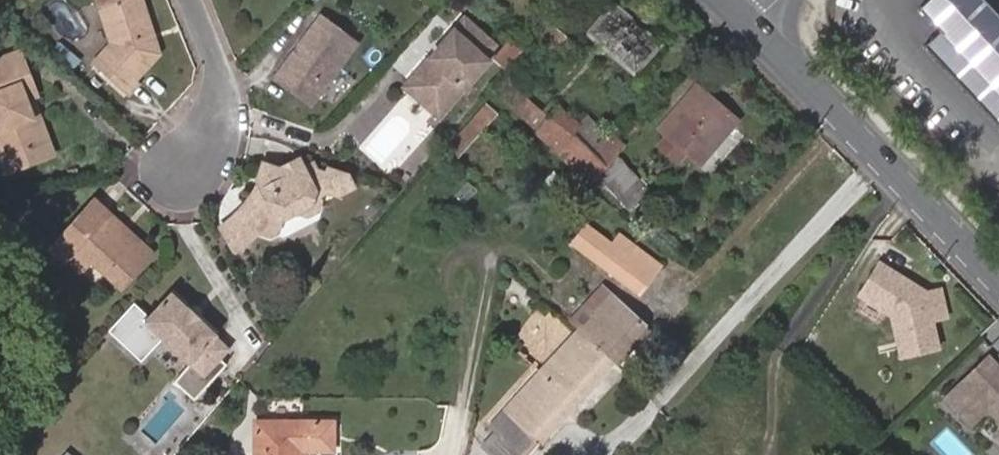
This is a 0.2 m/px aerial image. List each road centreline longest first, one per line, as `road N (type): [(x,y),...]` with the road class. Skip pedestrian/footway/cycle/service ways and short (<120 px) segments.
road 1 (tertiary): [(759,27),(998,272)]
road 2 (residential): [(197,0),(230,89),(219,142),(192,170)]

